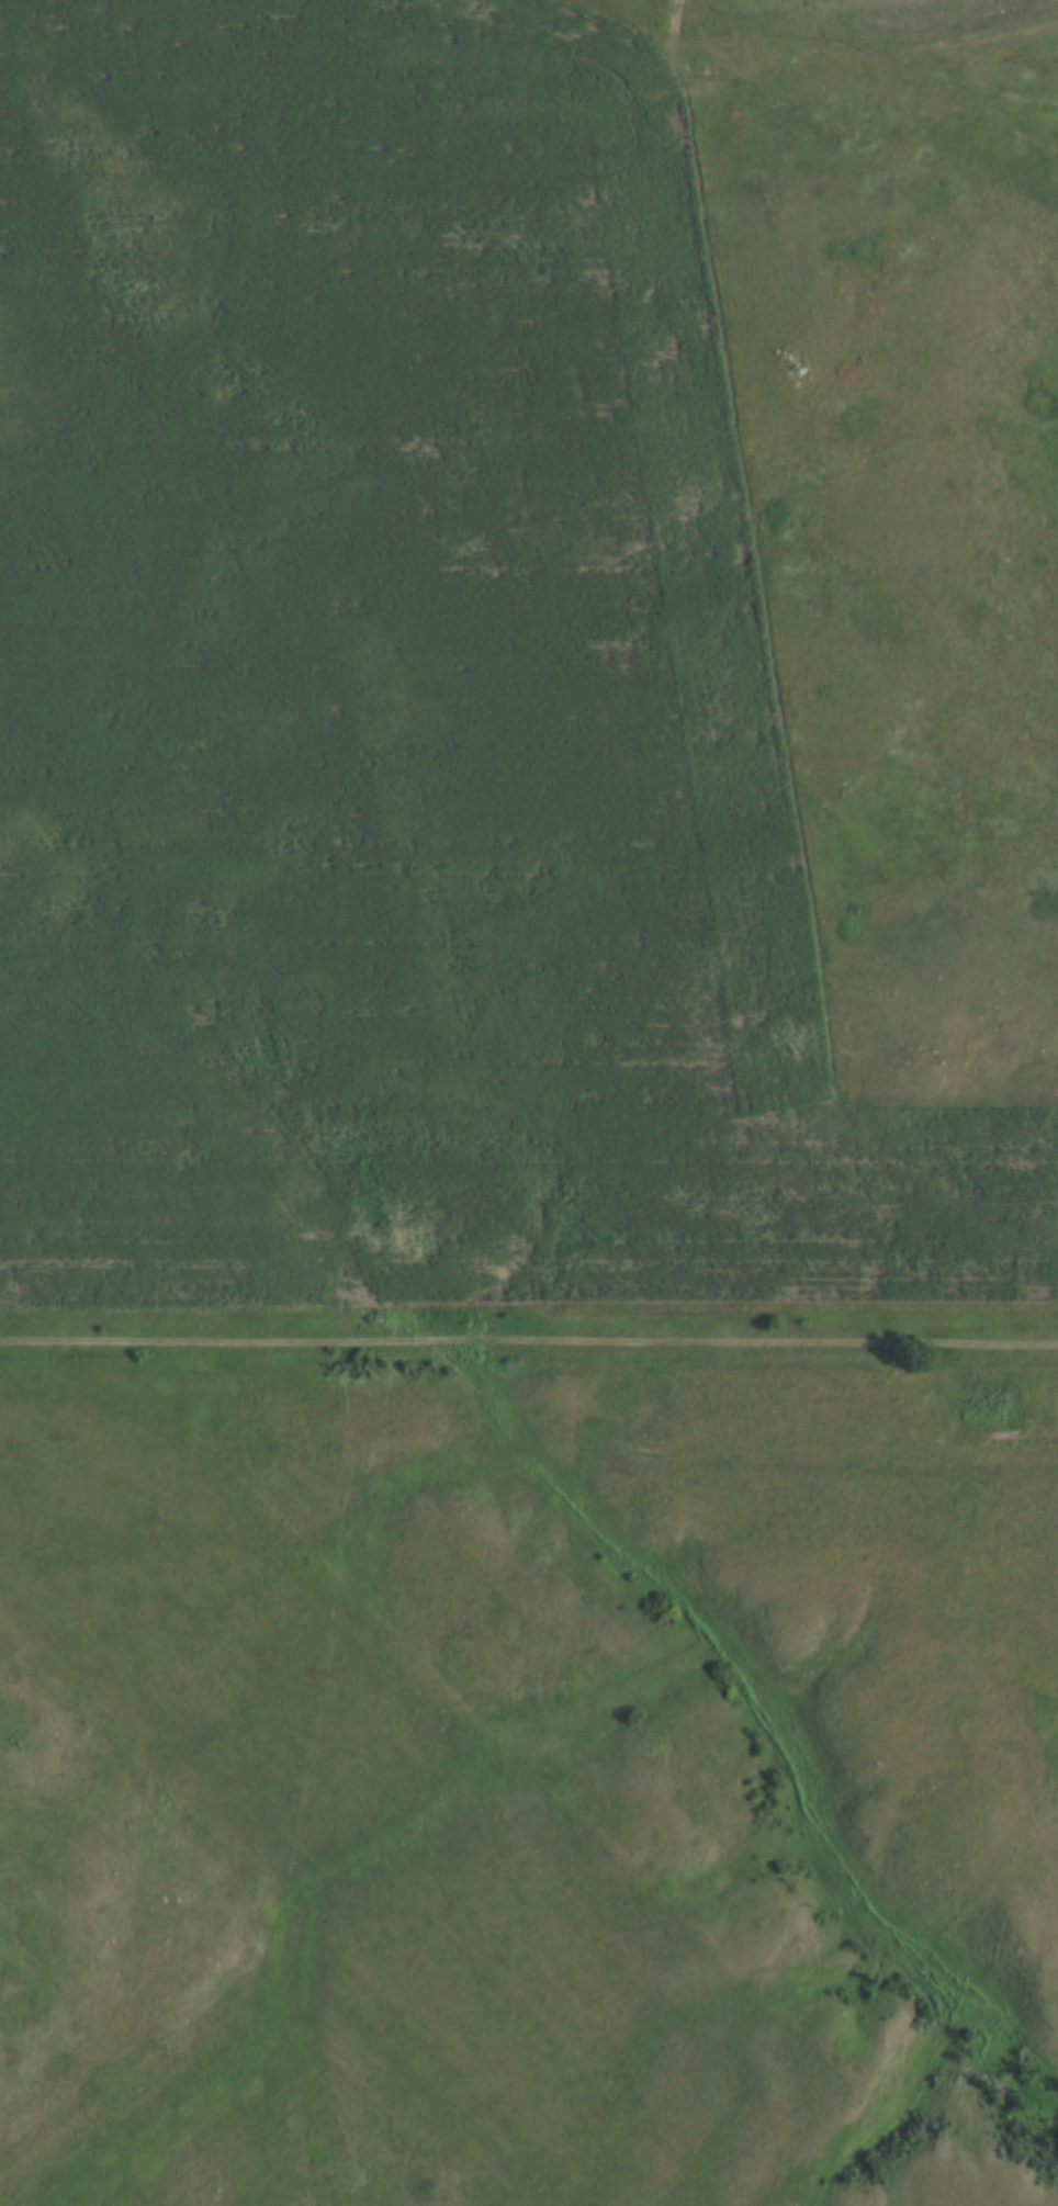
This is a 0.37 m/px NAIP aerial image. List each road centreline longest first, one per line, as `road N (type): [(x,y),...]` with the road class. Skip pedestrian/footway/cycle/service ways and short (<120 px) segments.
road 1 (track): [(0,1339),(1057,1342)]

